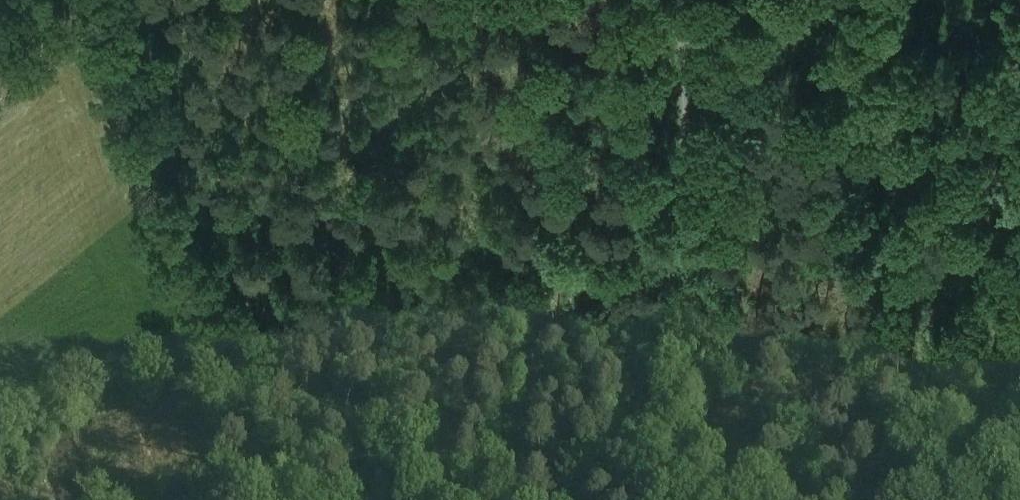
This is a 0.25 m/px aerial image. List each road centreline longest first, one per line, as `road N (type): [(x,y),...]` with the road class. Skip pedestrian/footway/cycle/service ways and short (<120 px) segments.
road 1 (unclassified): [(642,499),(683,231),(684,0)]

